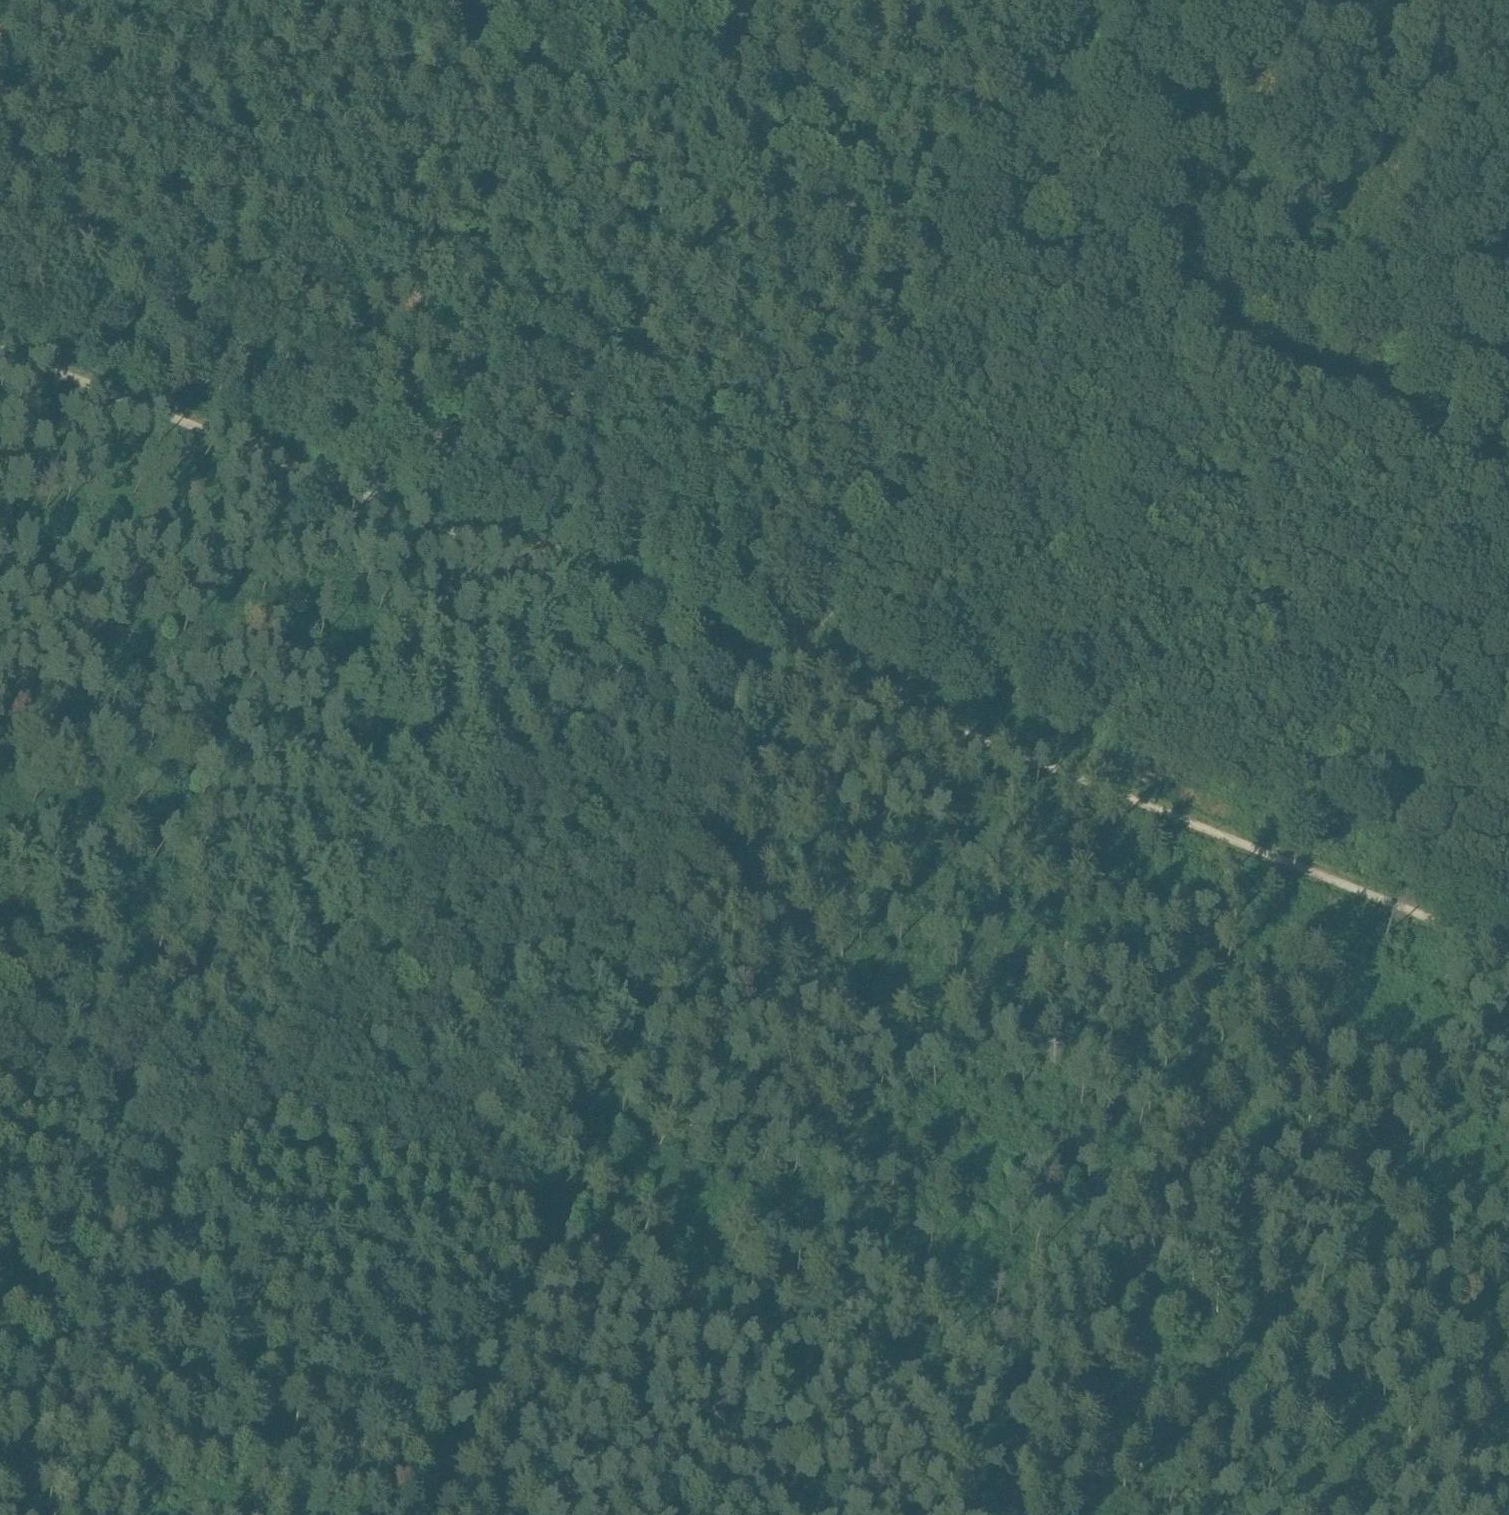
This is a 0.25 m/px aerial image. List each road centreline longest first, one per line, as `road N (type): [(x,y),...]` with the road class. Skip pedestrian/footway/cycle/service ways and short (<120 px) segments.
road 1 (track): [(793,644),(0,335)]
road 2 (track): [(1508,953),(1408,885),(793,644)]
road 3 (track): [(1045,0),(793,644)]
road 4 (track): [(1408,885),(1508,736)]

